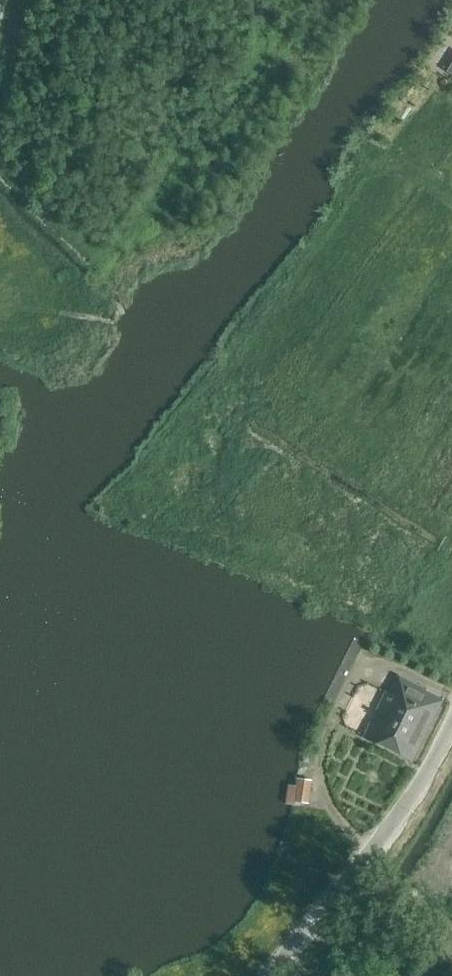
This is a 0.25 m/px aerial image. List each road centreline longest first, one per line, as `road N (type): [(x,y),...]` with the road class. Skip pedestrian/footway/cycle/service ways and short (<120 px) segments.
road 1 (unclassified): [(271,975),(404,807),(451,722)]

